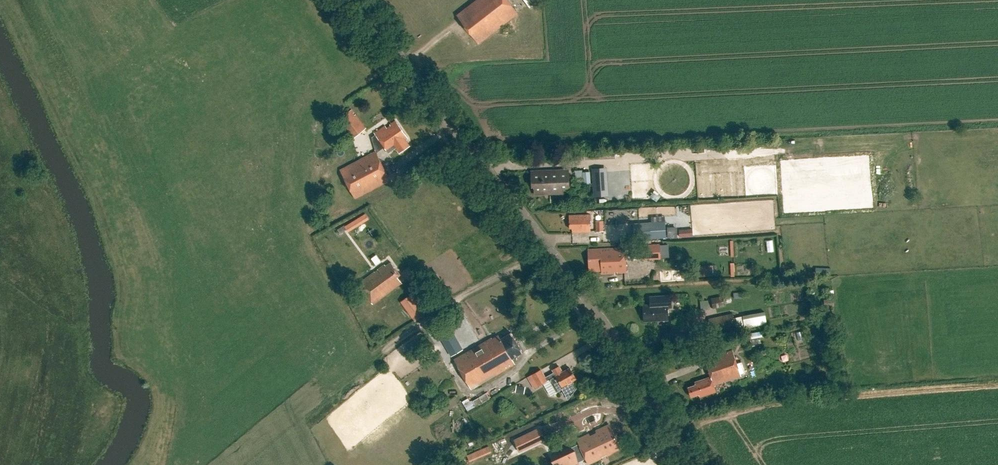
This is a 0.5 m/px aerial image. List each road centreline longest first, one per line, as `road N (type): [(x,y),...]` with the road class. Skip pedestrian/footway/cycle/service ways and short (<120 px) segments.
road 1 (tertiary): [(700,464),(359,0)]

